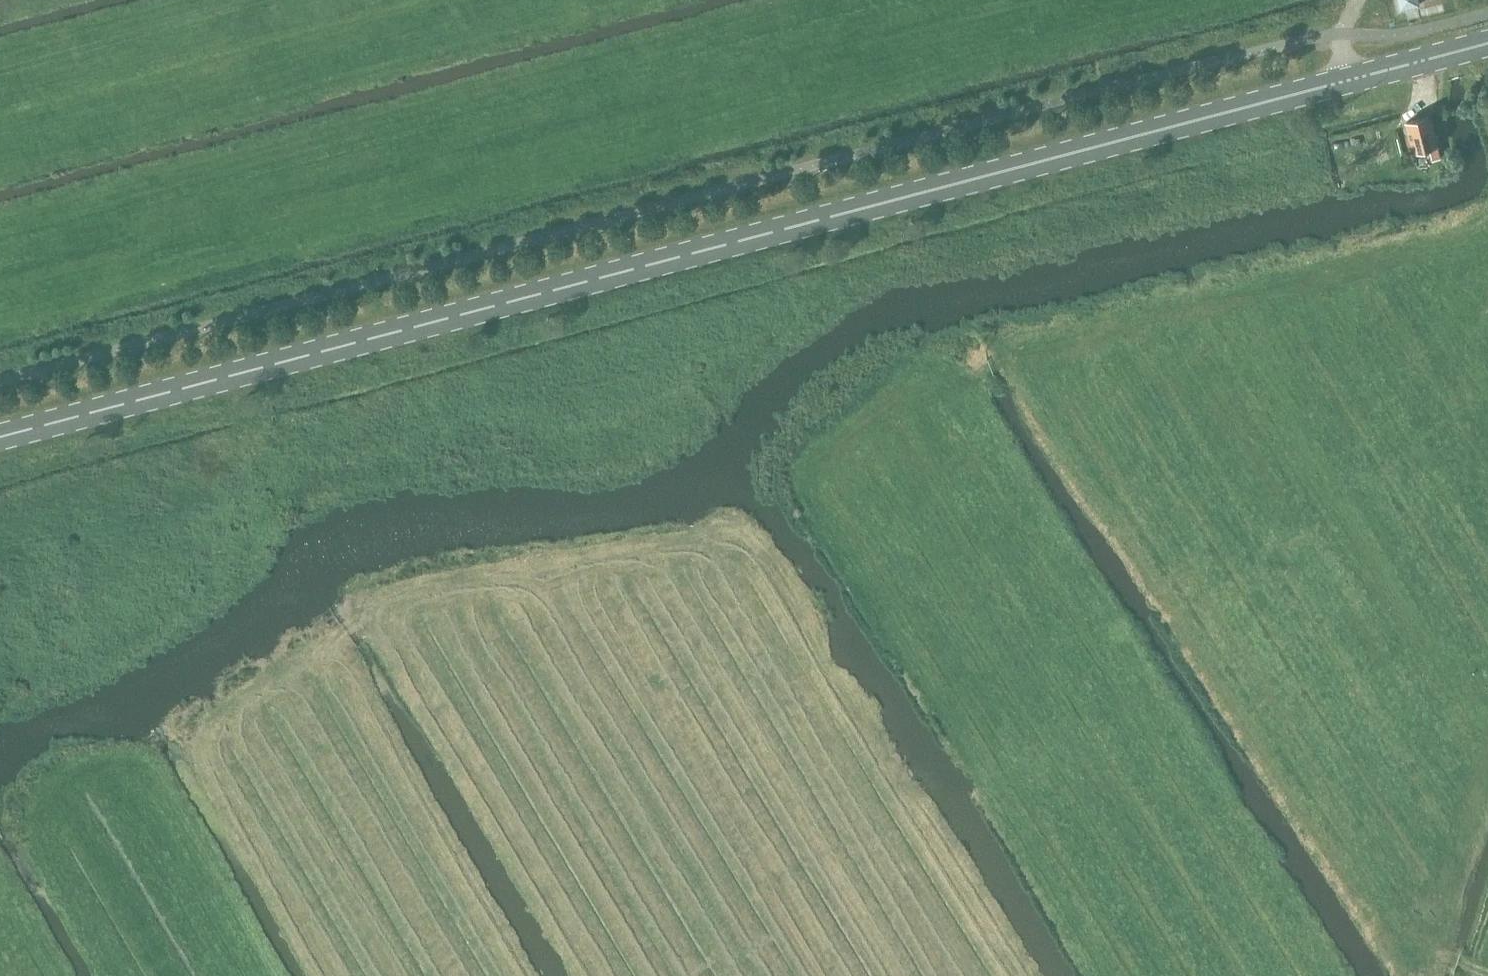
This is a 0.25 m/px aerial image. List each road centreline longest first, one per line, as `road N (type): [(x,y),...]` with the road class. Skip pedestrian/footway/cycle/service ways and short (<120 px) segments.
road 1 (primary): [(0,440),(1487,46)]

